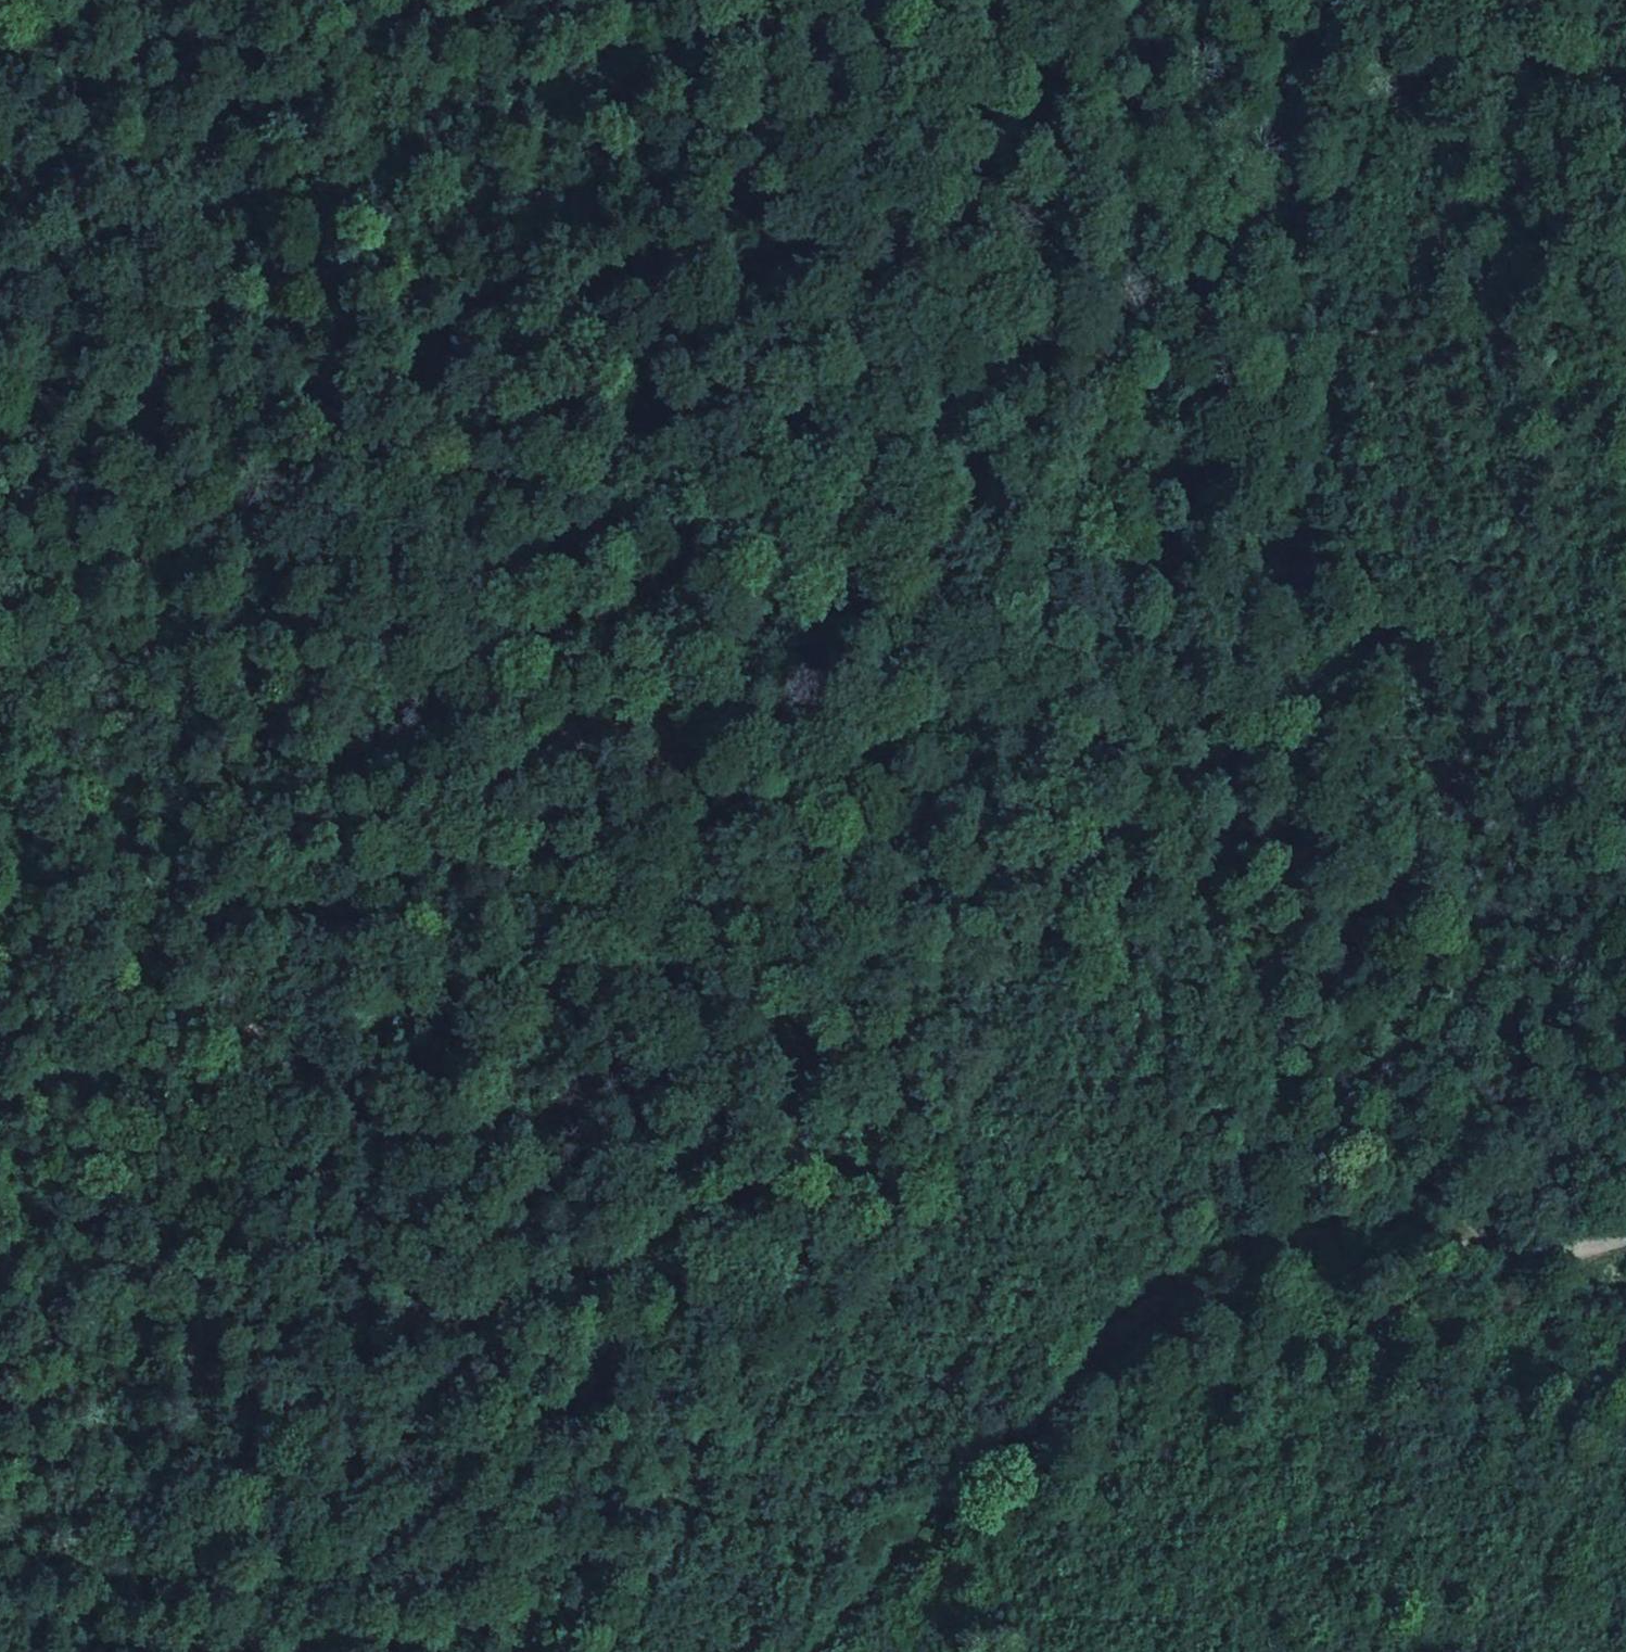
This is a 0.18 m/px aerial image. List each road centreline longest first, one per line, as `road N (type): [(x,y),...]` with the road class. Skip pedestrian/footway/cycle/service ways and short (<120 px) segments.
road 1 (track): [(822,1651),(1152,1292),(1181,1270),(1275,1234),(1332,1227),(1517,1248)]

